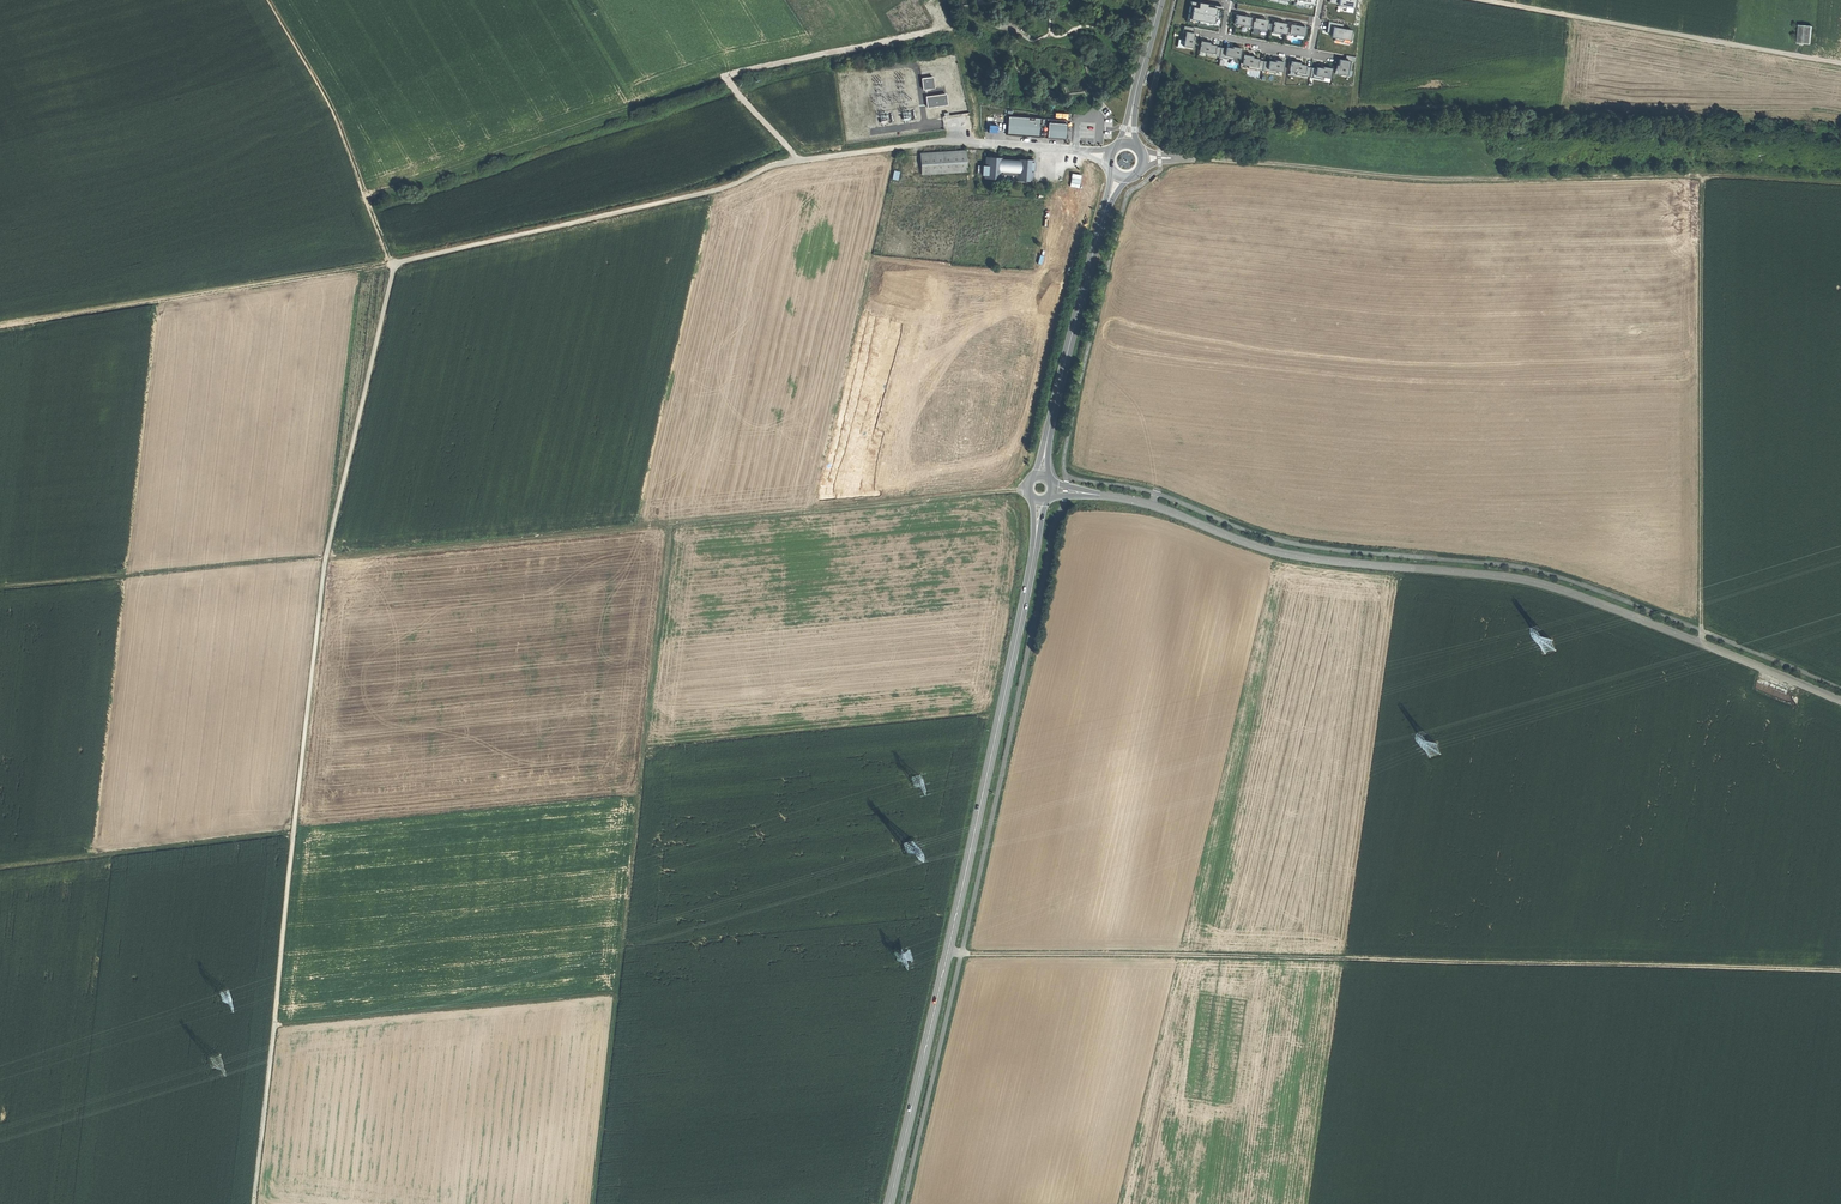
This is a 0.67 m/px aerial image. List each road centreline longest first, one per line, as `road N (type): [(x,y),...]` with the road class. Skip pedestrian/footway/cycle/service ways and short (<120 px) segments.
road 1 (track): [(0,584),(324,561),(1027,488)]
road 2 (track): [(0,327),(393,264),(718,190),(775,165),(959,142),(957,125),(943,122)]
road 3 (track): [(948,954),(1840,972)]
road 4 (track): [(268,0),(333,111),(393,264),(324,561),(291,836)]
road 5 (track): [(946,962),(615,995),(669,524)]
road 6 (tertiary): [(1096,495),(1162,508),(1275,551),(1567,591),(1840,702)]
road 7 (secondary): [(889,1203),(1036,534)]
road 8 (track): [(254,1203),(291,836),(0,869)]
road 9 (track): [(1183,157),(1409,178),(1703,176),(1840,183)]
road 10 (track): [(592,1203),(615,995),(274,1022)]
road 11 (track): [(1702,644),(1703,176)]
road 12 (track): [(1840,63),(1483,0)]
road 13 (secondary): [(1119,176),(1047,444)]
road 14 (track): [(796,161),(725,76),(884,42)]
road 15 (unclassified): [(959,142),(1109,155)]
road 16 (secondary): [(1160,0),(1130,143)]

